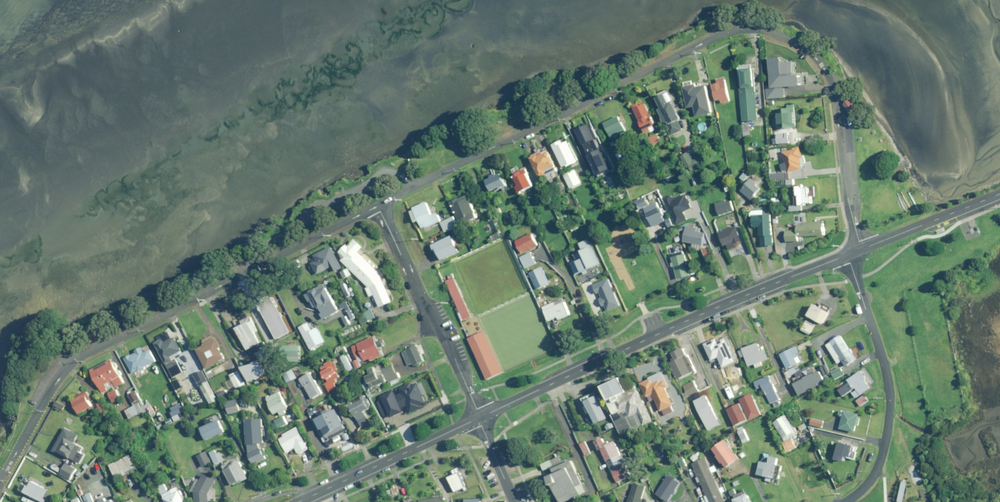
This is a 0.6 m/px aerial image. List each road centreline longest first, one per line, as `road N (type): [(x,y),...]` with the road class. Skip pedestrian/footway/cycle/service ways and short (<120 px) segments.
road 1 (residential): [(378,206),(700,44),(763,30),(801,45),(831,79),(862,249)]
road 2 (residential): [(0,482),(79,358),(378,206)]
road 3 (residential): [(480,417),(848,254)]
road 4 (residential): [(846,501),(877,469),(891,395),(848,254)]
road 5 (residential): [(480,417),(378,206)]
road 6 (residential): [(299,501),(480,417)]
road 7 (residential): [(862,249),(999,193)]

